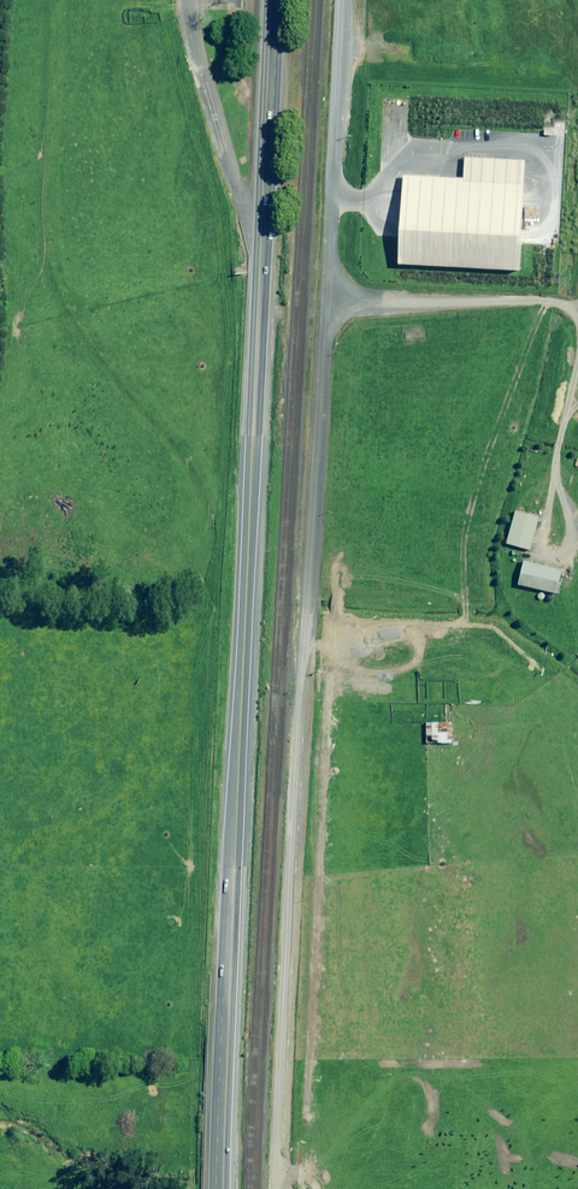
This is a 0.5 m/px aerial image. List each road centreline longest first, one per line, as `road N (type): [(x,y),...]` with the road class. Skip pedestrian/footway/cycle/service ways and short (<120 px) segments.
road 1 (unclassified): [(276,1188),(342,0)]
road 2 (secondary): [(223,1188),(262,231)]
road 3 (track): [(577,294),(328,303)]
road 4 (residential): [(262,231),(231,171),(190,0)]
road 5 (secondary): [(262,231),(273,0)]

